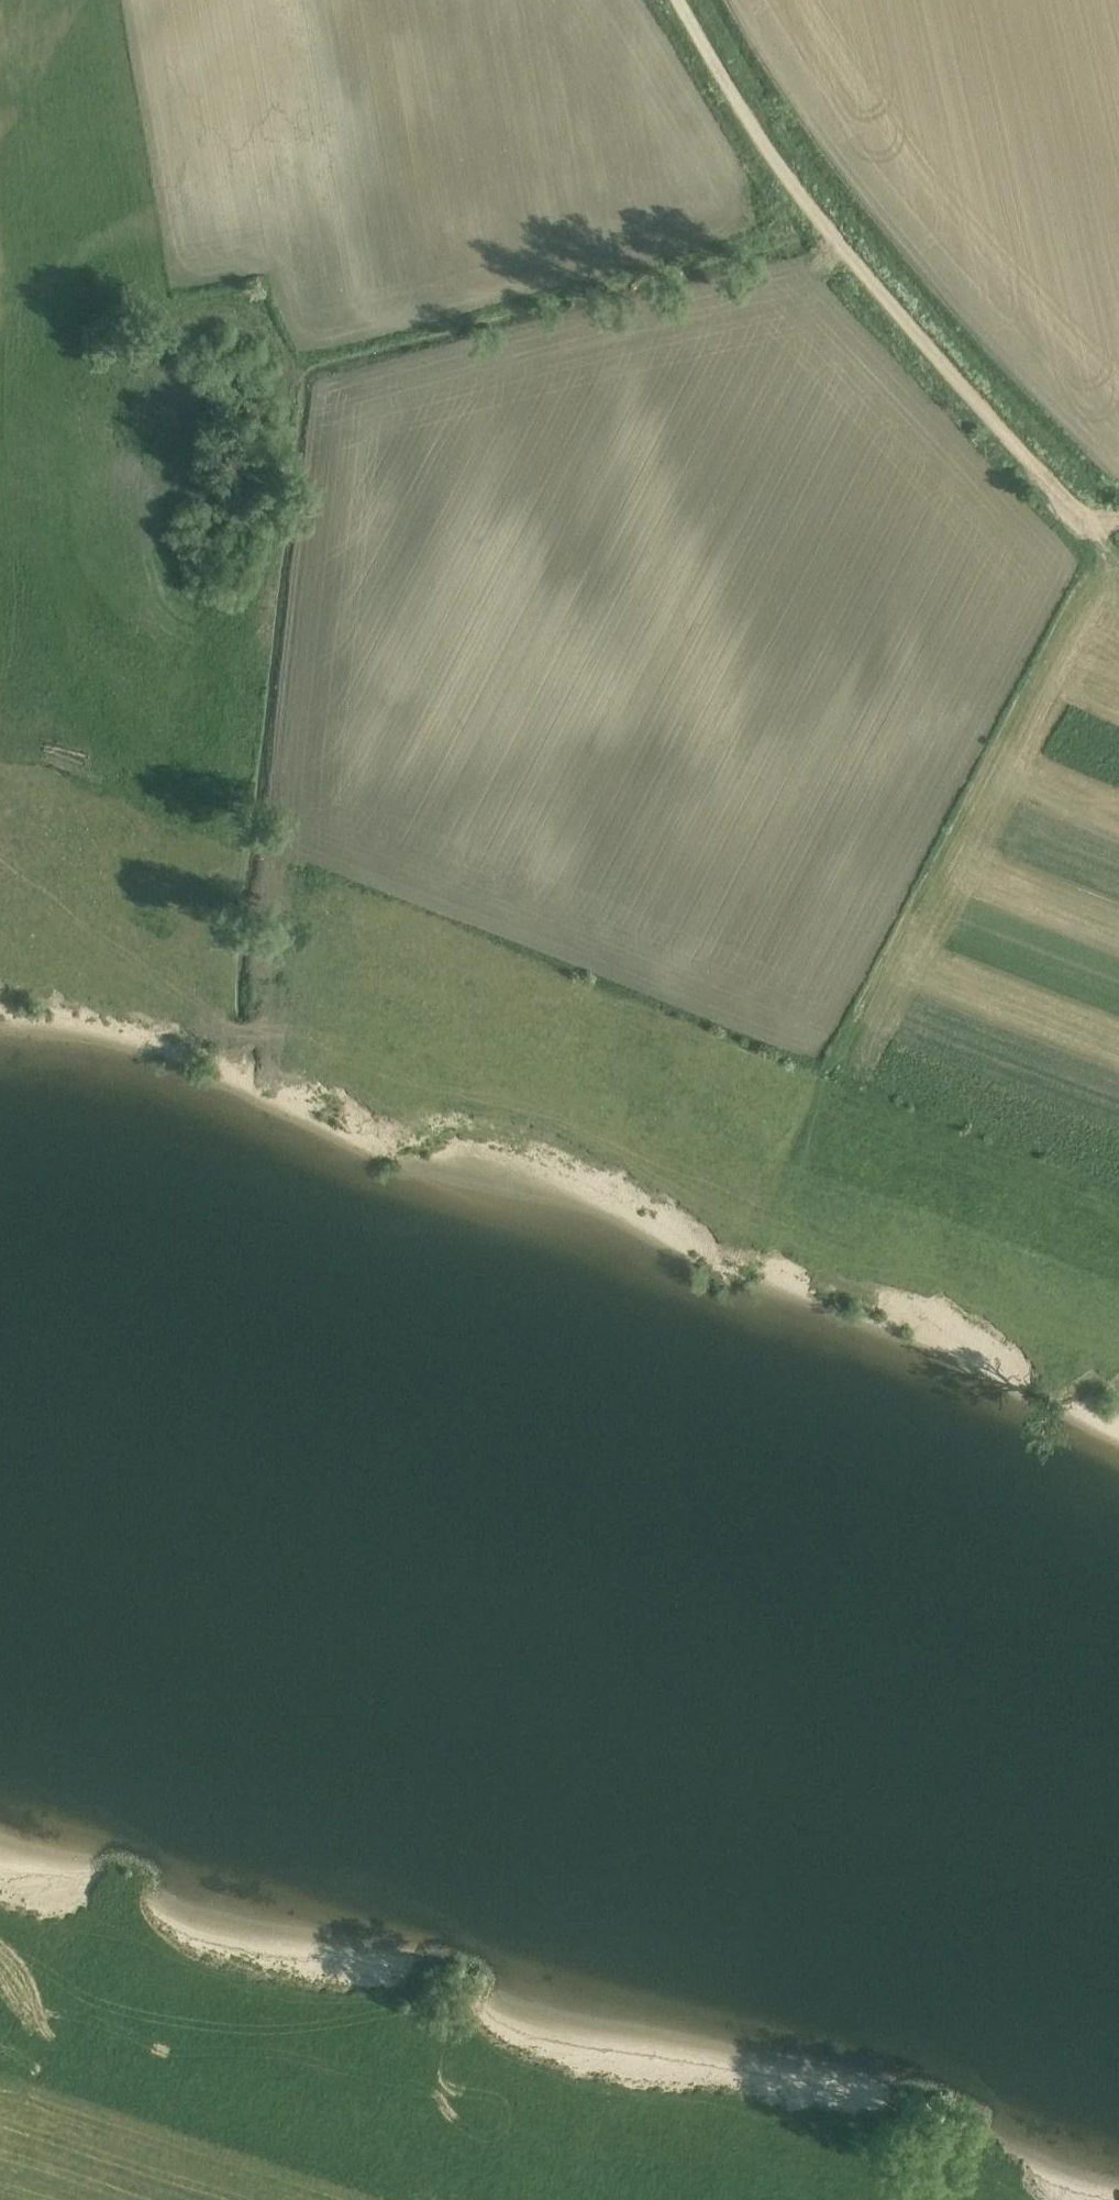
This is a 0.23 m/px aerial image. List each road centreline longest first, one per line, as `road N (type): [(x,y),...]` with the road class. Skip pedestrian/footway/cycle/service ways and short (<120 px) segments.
road 1 (track): [(1085,526),(827,233),(722,83),(677,0)]

